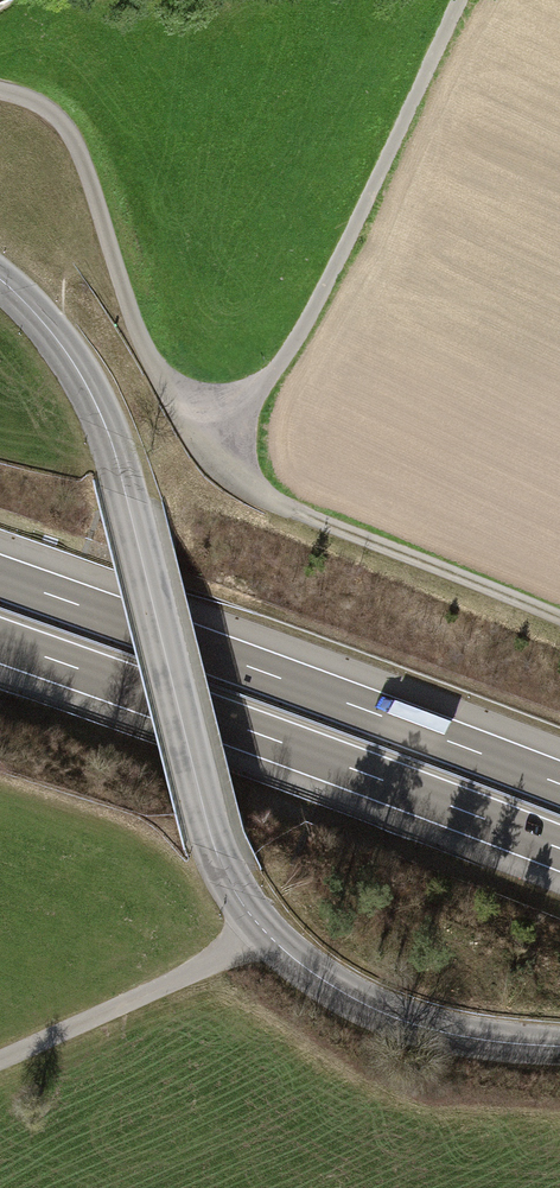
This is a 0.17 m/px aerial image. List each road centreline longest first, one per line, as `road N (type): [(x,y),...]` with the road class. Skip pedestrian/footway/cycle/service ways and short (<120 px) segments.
road 1 (tertiary): [(559,1048),(475,1041),(389,1016),(290,957),(230,891),(211,845),(106,428),(41,318),(0,279)]
road 2 (motorway): [(0,641),(559,848)]
road 3 (motorway): [(559,780),(0,577)]
road 4 (track): [(458,0),(281,367),(209,438)]
road 5 (track): [(0,92),(50,112),(77,142),(148,362),(209,438)]
road 6 (track): [(209,438),(232,476),(266,503),(559,621)]
road 7 (track): [(0,1059),(210,963),(260,927)]

